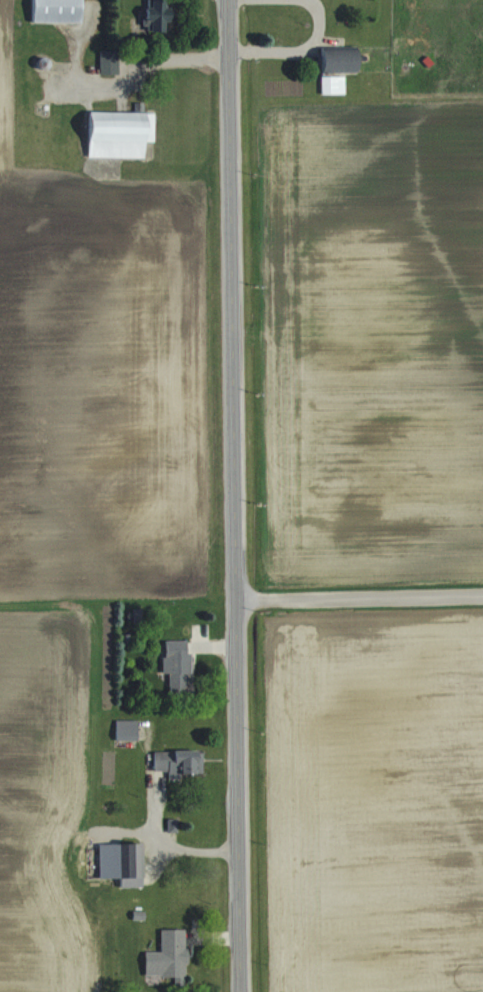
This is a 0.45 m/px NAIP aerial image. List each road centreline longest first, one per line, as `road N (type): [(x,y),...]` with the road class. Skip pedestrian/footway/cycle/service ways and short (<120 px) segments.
road 1 (secondary): [(236,991),(225,0)]
road 2 (residential): [(236,602),(482,595)]

